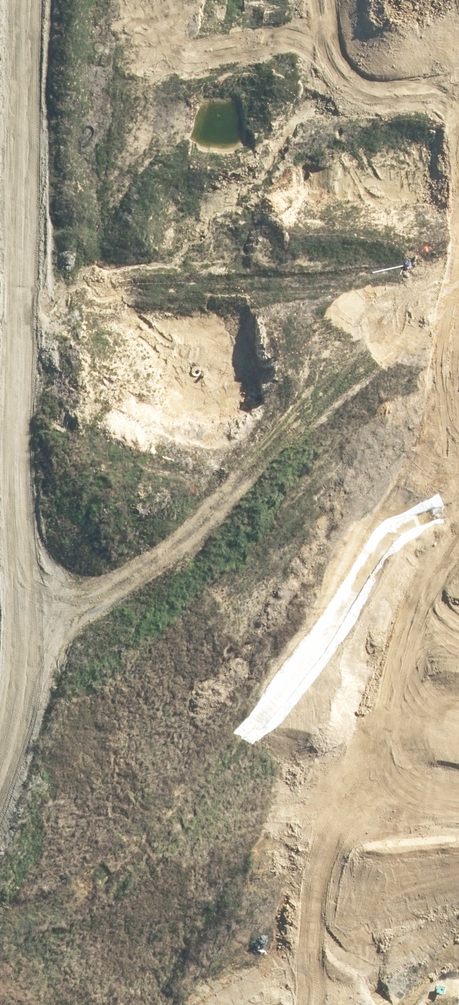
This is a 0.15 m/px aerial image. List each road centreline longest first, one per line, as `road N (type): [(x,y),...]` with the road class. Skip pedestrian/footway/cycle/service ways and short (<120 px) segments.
road 1 (residential): [(355,899),(458,157)]
road 2 (residential): [(0,909),(113,919),(200,888),(355,899)]

